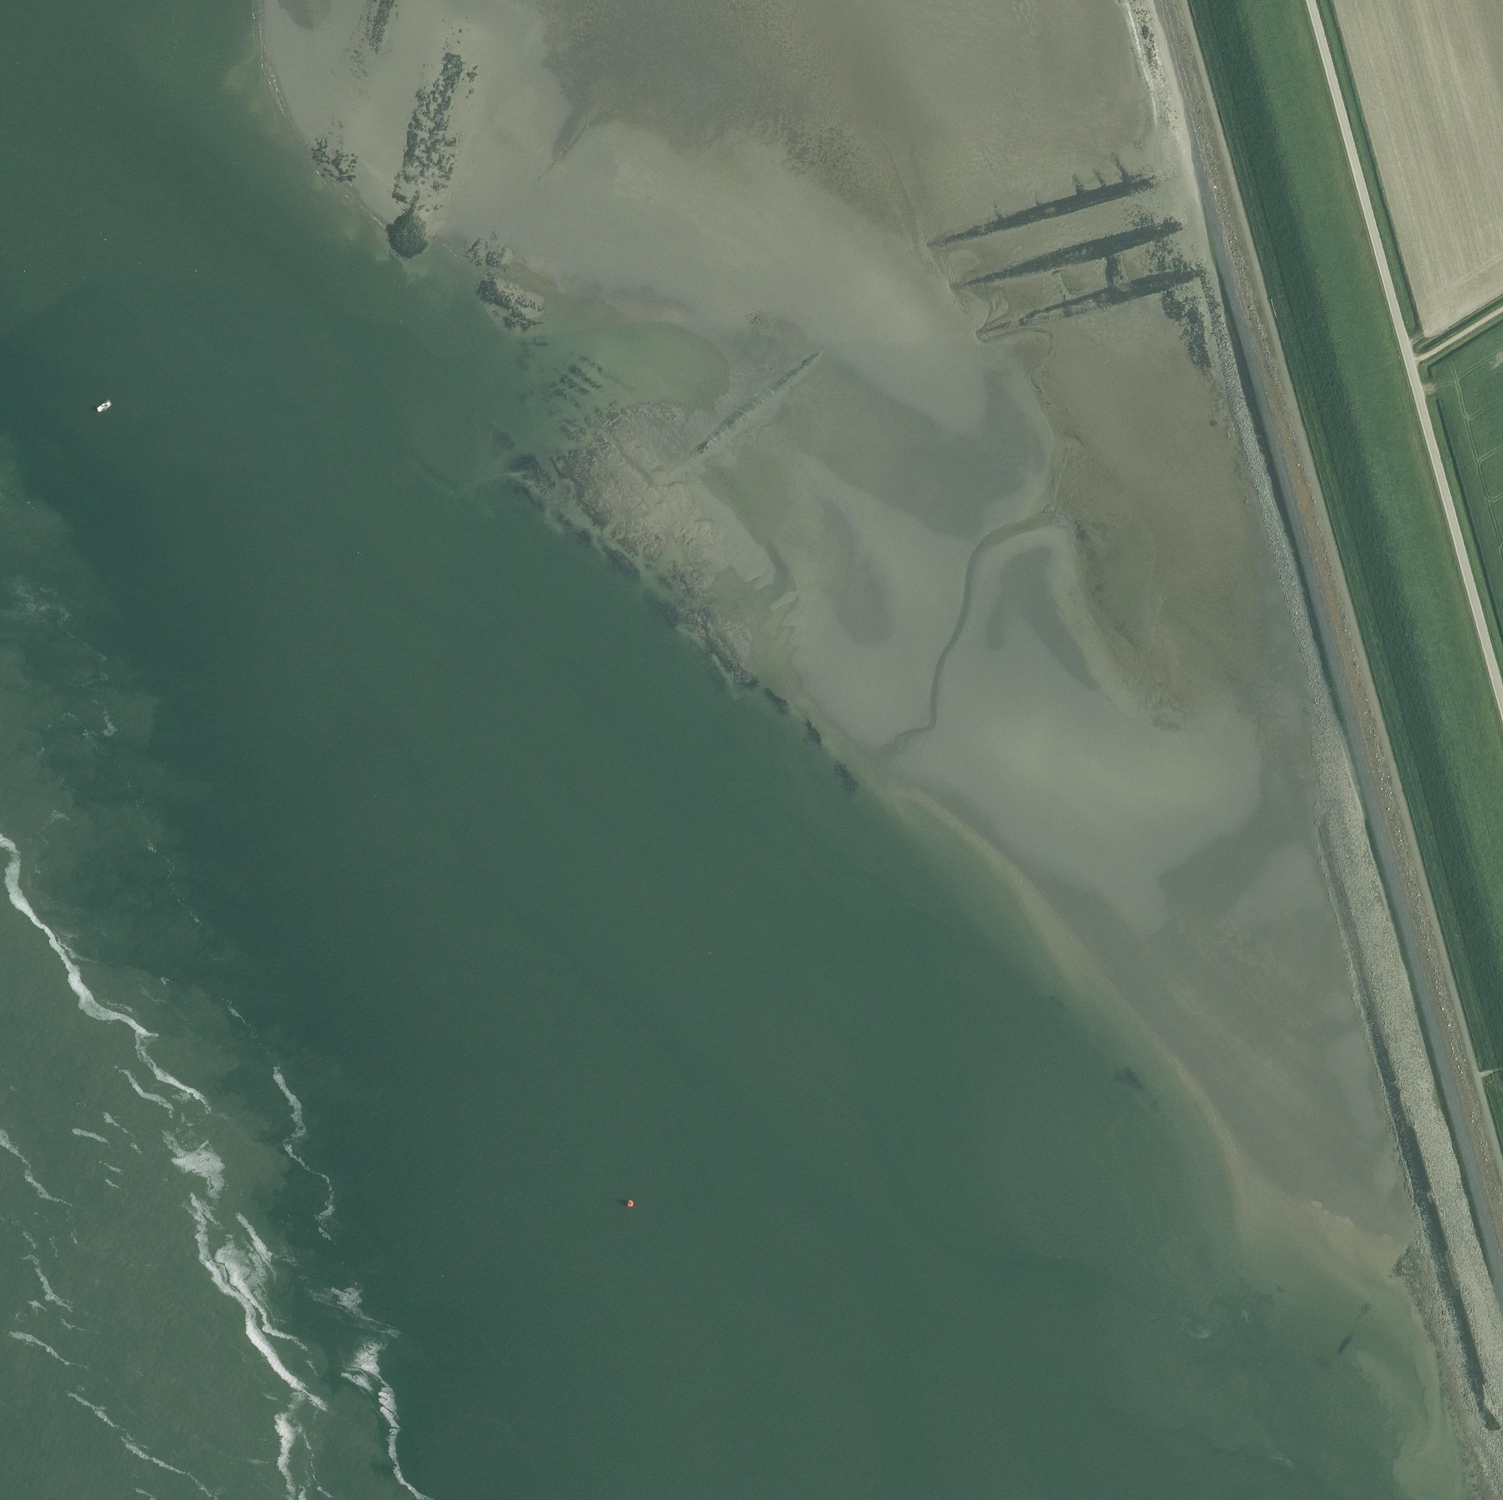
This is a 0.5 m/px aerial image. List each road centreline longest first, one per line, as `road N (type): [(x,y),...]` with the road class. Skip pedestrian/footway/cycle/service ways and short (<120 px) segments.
road 1 (unclassified): [(1502,706),(1312,0)]

